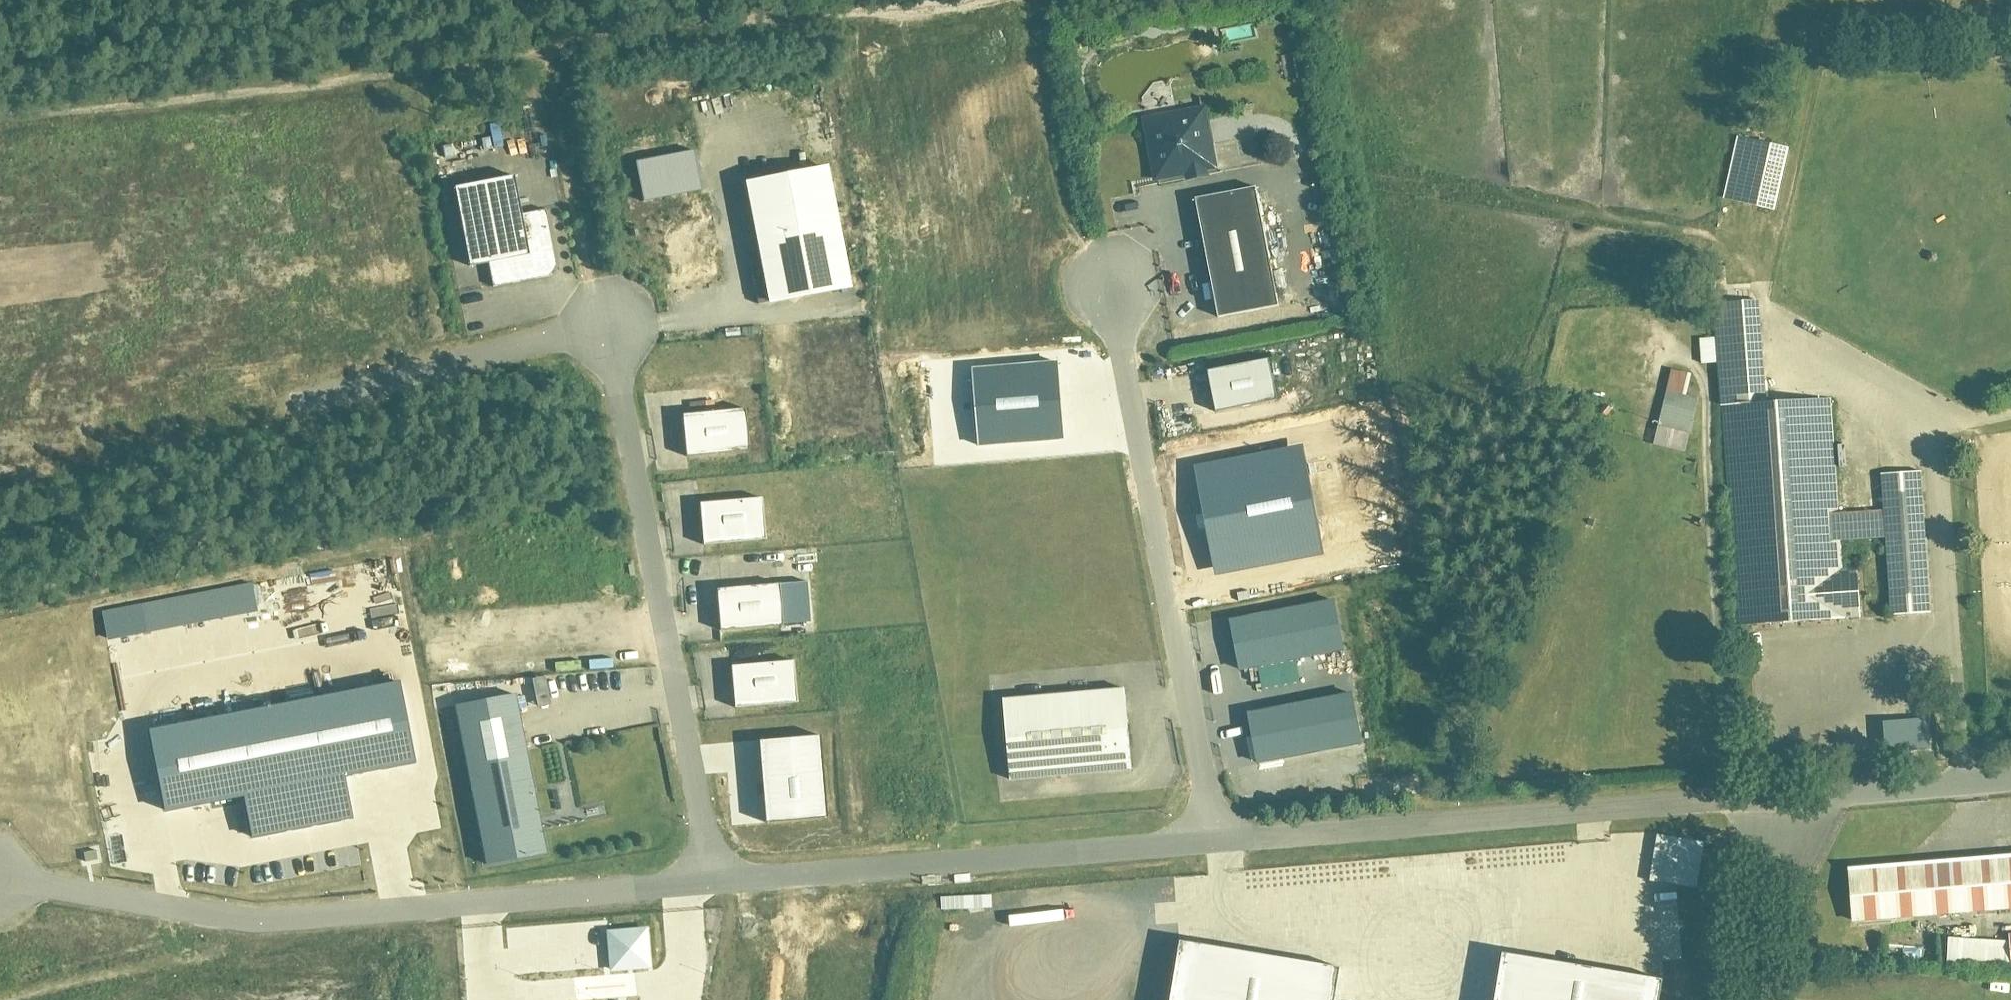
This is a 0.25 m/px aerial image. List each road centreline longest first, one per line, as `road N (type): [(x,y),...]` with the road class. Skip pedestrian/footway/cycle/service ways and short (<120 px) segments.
road 1 (track): [(0,115),(952,0)]
road 2 (residential): [(717,880),(261,922),(0,878)]
road 3 (residential): [(1212,833),(1111,283)]
road 4 (residential): [(717,880),(608,333)]
road 5 (residential): [(1760,804),(1212,833)]
road 6 (residential): [(1212,833),(717,880)]
road 7 (track): [(538,0),(608,333)]
road 8 (residential): [(2010,782),(1760,804)]
road 9 (residential): [(1760,804),(1750,999)]

